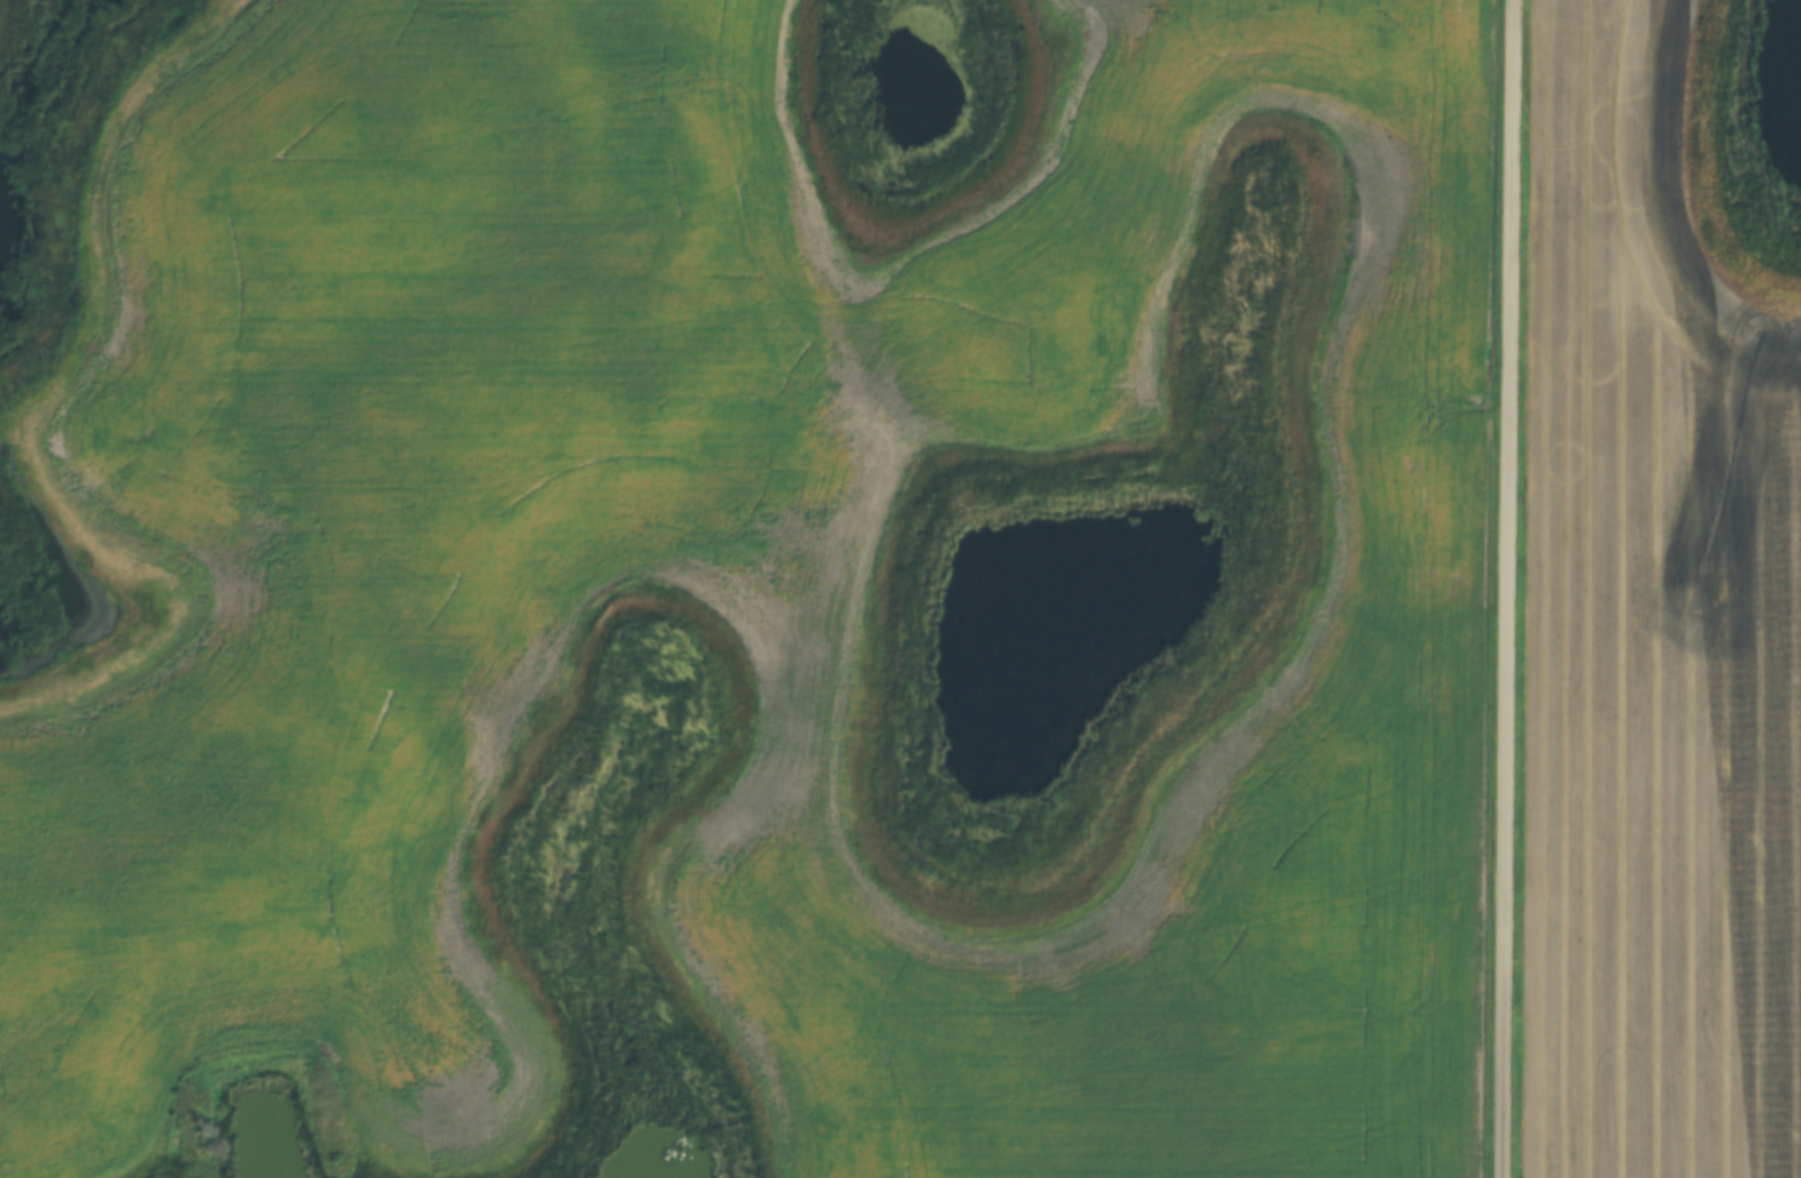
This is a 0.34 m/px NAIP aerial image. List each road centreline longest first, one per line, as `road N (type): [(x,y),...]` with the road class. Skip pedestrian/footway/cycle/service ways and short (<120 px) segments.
road 1 (residential): [(1516,1177),(1526,0)]

